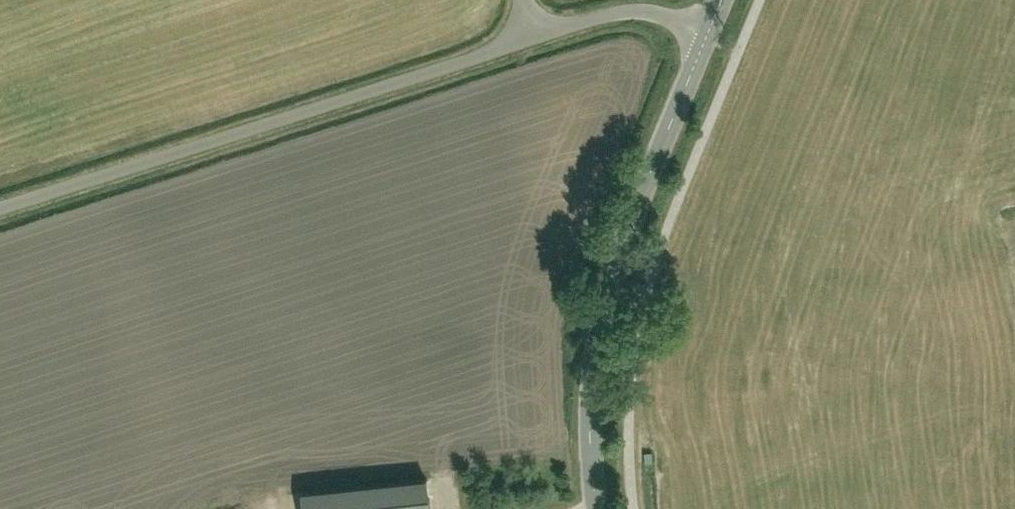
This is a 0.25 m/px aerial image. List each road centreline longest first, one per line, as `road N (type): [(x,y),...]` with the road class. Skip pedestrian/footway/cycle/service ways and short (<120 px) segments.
road 1 (unclassified): [(0,208),(619,12),(647,11),(709,31)]
road 2 (tertiary): [(594,508),(587,415),(593,344),(639,194),(709,31)]

